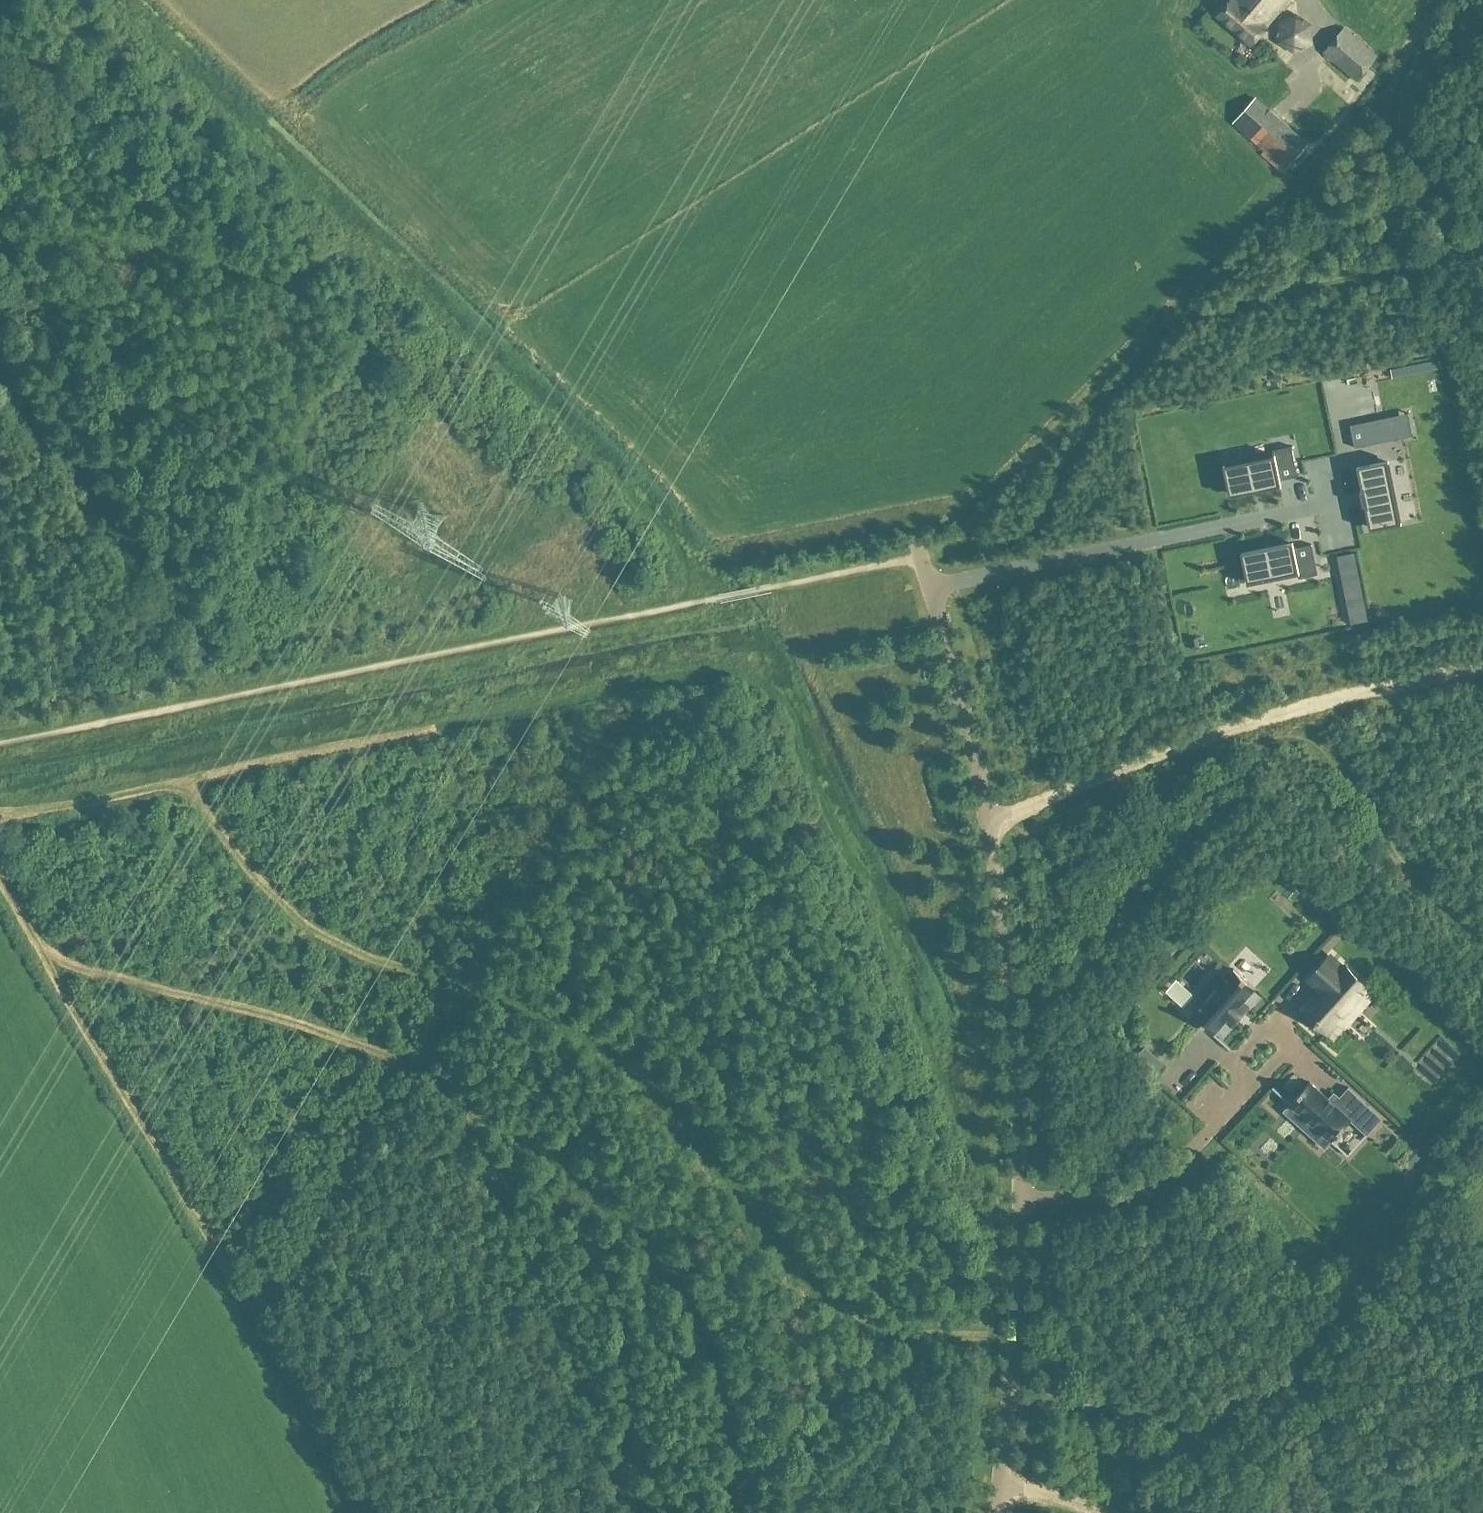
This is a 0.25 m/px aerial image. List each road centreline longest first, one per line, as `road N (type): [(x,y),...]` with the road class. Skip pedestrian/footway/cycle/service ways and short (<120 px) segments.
road 1 (unclassified): [(995,1512),(1012,1385),(1020,1141),(1009,979),(985,818)]
road 2 (unclassified): [(985,818),(1278,713),(1482,665)]
road 3 (unclassified): [(985,818),(957,675),(918,544)]

